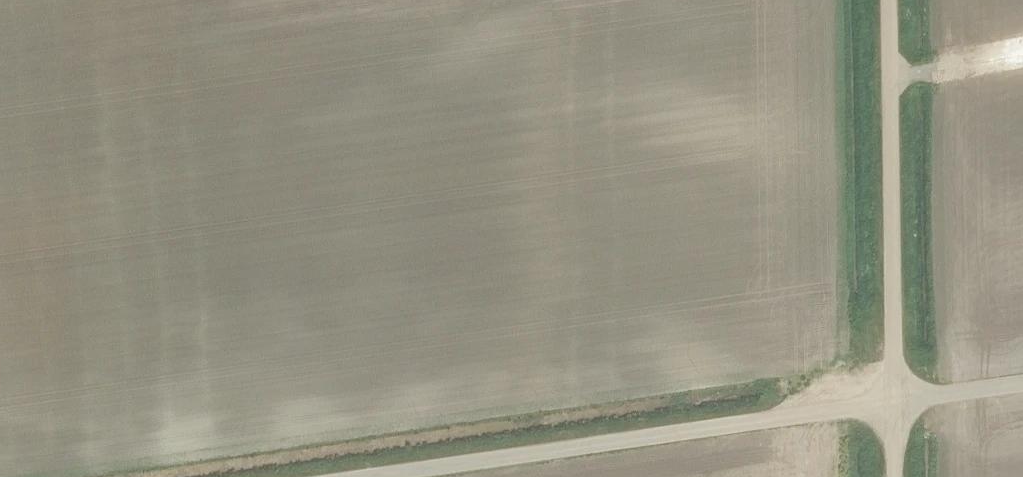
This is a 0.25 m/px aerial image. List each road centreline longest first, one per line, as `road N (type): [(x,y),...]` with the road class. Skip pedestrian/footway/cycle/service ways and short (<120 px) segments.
road 1 (unclassified): [(891,476),(884,0)]

